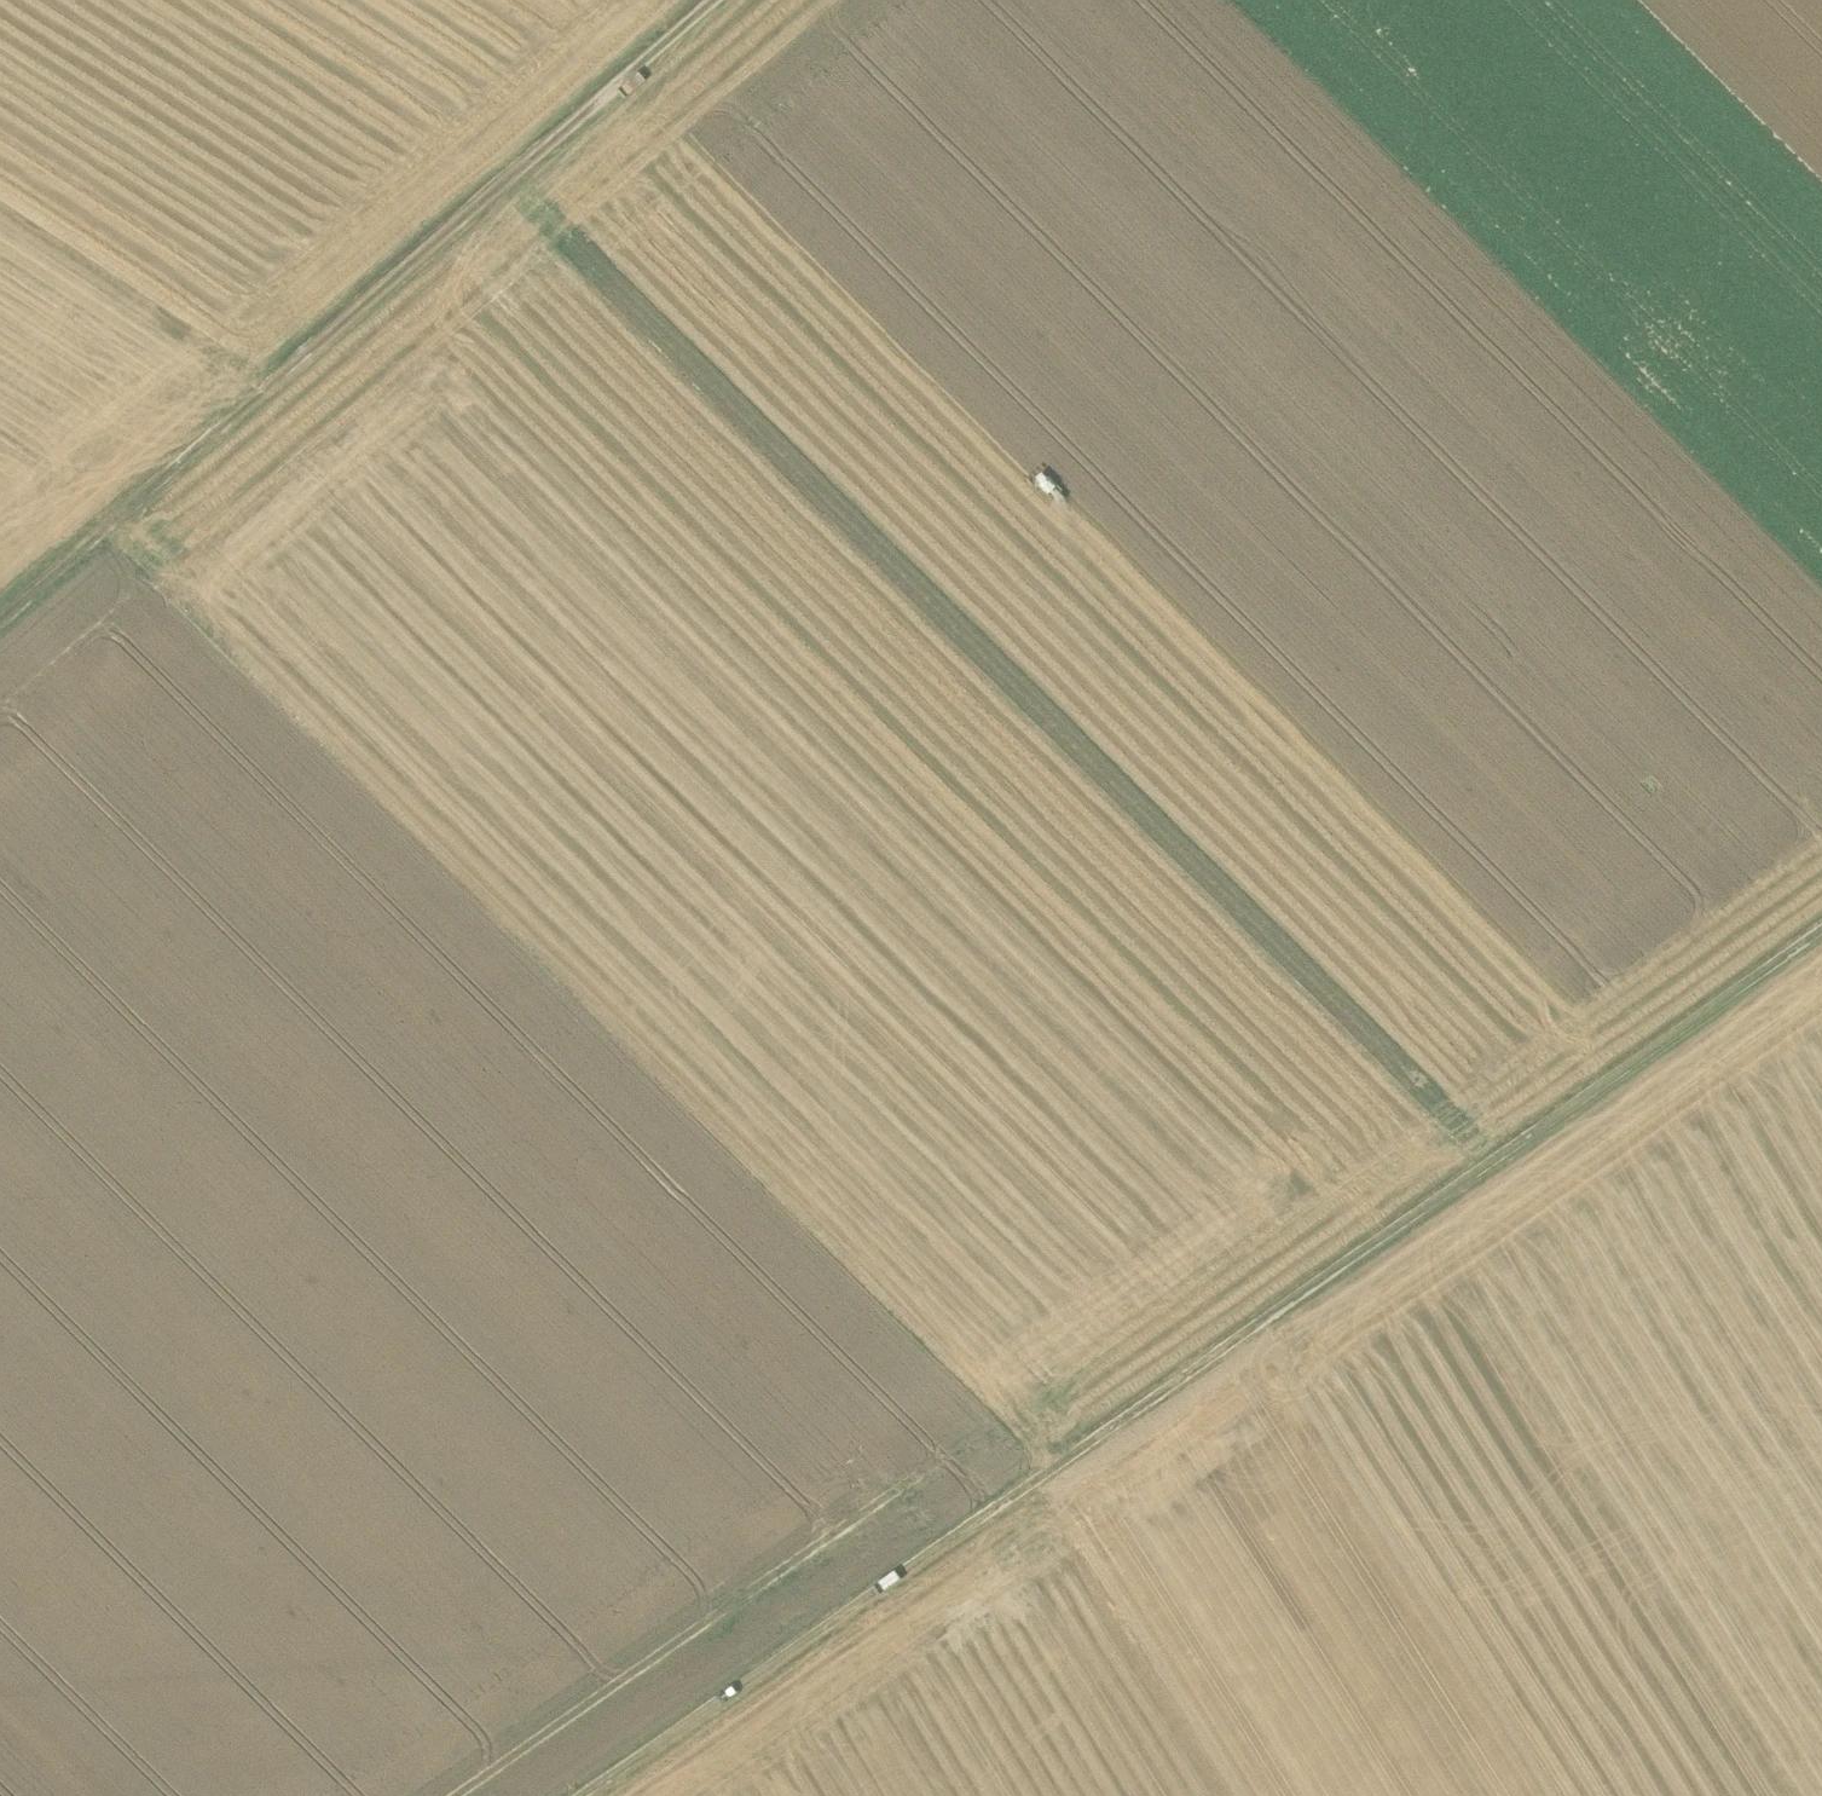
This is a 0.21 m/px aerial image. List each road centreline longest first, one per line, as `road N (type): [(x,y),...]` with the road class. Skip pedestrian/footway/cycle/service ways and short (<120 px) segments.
road 1 (track): [(1821,933),(603,1795)]
road 2 (track): [(714,0),(0,626)]

